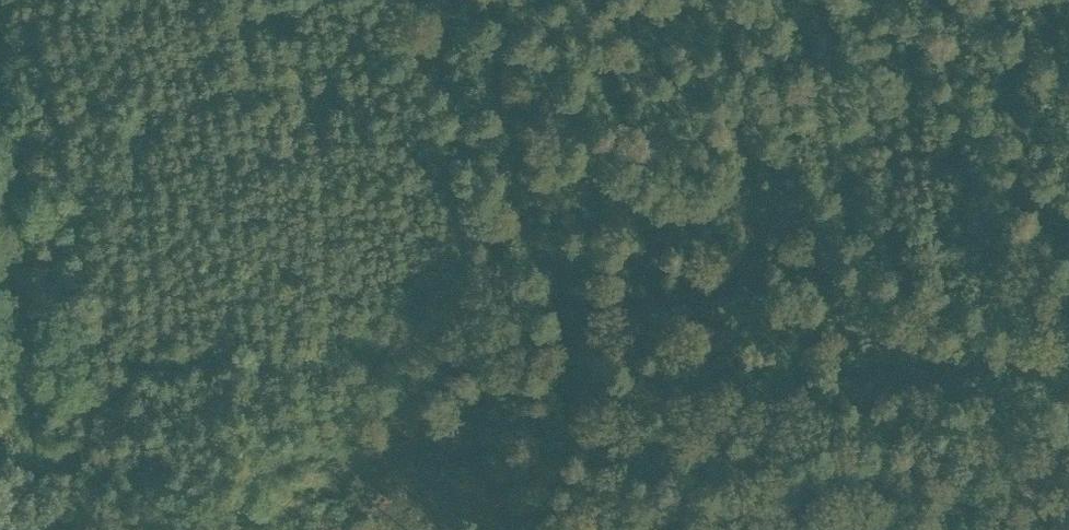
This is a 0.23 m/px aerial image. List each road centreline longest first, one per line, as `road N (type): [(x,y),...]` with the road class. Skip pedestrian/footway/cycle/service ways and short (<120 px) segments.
road 1 (track): [(0,57),(31,529)]

